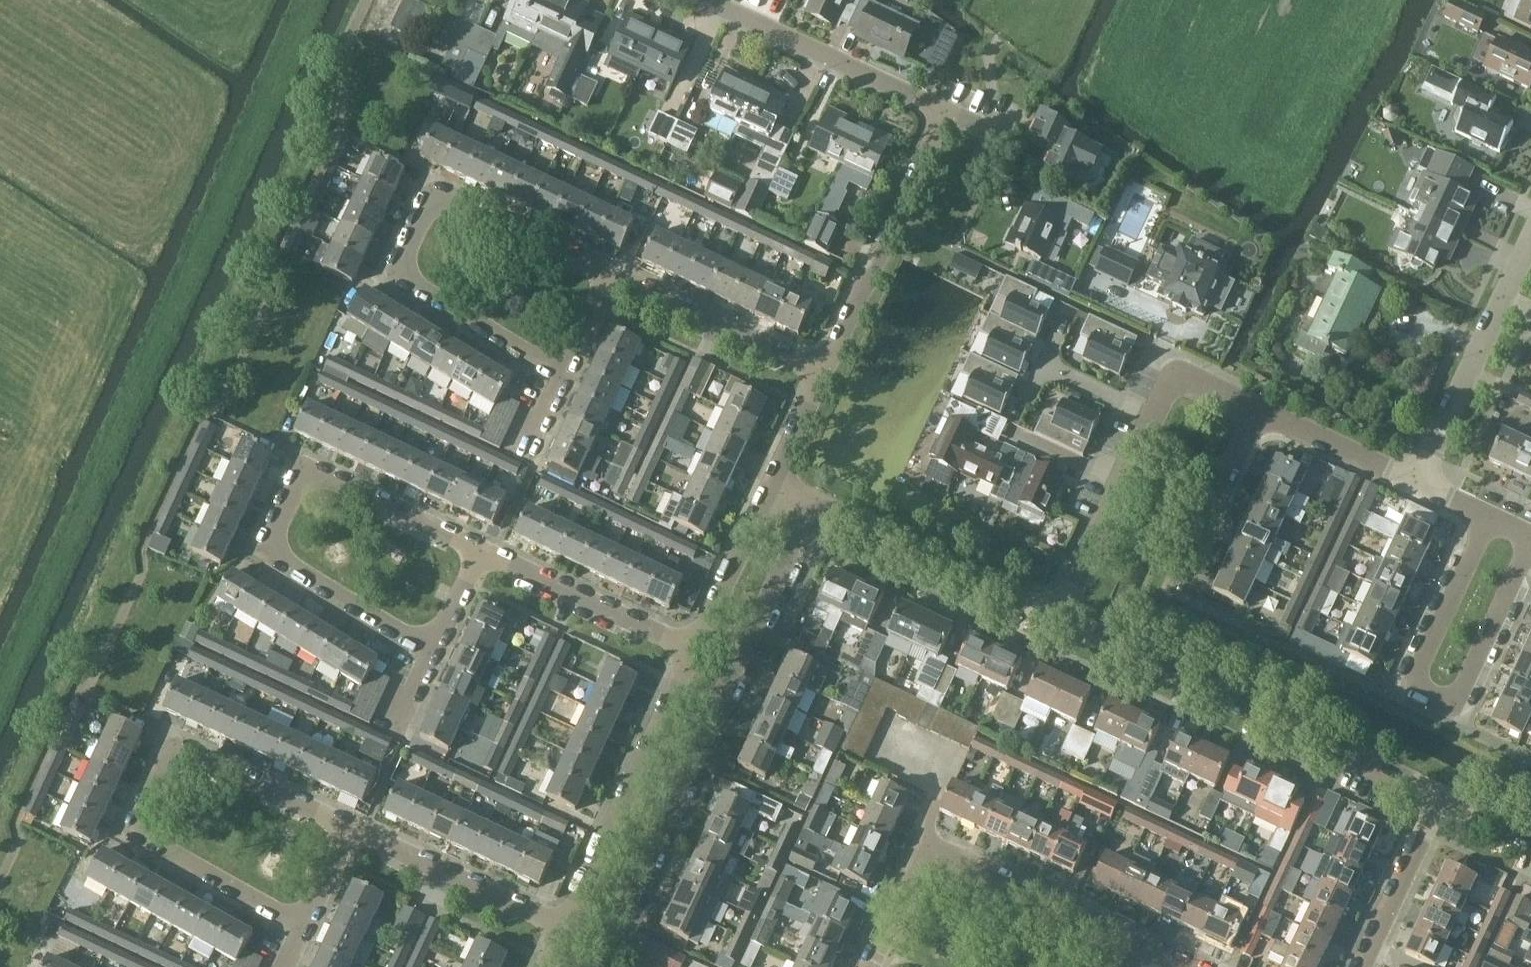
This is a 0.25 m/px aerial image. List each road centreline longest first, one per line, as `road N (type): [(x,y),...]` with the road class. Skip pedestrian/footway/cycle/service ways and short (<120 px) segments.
road 1 (residential): [(821,373),(942,112),(711,0)]
road 2 (residential): [(812,505),(595,966)]
road 3 (residential): [(483,551),(304,467),(264,550),(434,653)]
road 4 (residential): [(350,828),(175,747),(133,833),(304,925)]
road 5 (residential): [(611,273),(435,192),(396,274),(563,373)]
road 6 (residential): [(1441,806),(1060,622)]
road 7 (residential): [(1530,542),(1453,706),(1412,685),(1489,518)]
road 8 (residential): [(869,966),(926,842),(1134,940)]
road 9 (residential): [(1256,410),(1176,373),(1060,622)]
road 10 (residential): [(562,928),(694,648)]
road 11 (residential): [(1060,622),(812,505)]
road 12 (residential): [(1419,485),(1530,243)]
road 13 (residential): [(562,928),(350,828)]
road 14 (residential): [(821,373),(611,273)]
road 15 (residential): [(694,648),(483,551)]
road 16 (residential): [(1173,590),(1256,410)]
road 17 (residential): [(694,648),(770,484)]
road 18 (residential): [(1419,485),(1256,410)]
road 19 (residential): [(1363,966),(1441,806)]
road 20 (residential): [(770,484),(821,373)]

